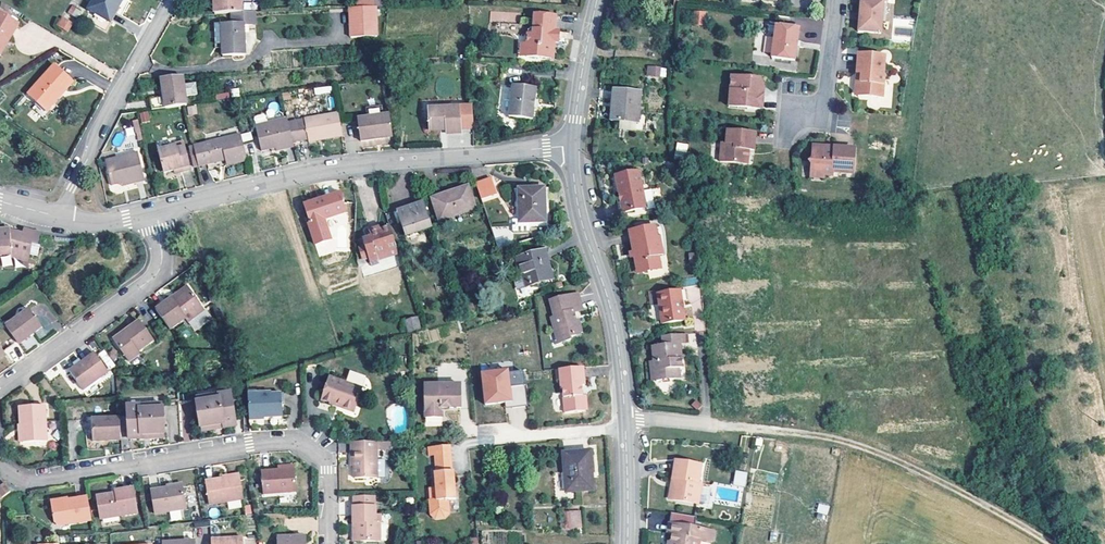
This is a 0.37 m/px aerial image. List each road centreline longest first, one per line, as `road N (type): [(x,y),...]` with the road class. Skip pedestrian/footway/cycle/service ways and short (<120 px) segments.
road 1 (residential): [(572,145),(339,168),(156,214)]
road 2 (residential): [(327,543),(325,460),(293,439),(40,480),(16,477),(0,465)]
road 3 (track): [(719,425),(869,449),(1053,543)]
road 4 (residential): [(625,419),(616,327),(582,224),(572,145)]
road 5 (residential): [(875,314),(799,312),(781,295),(778,182),(795,118)]
road 6 (residential): [(0,389),(155,277),(162,262),(156,214)]
road 7 (residential): [(172,0),(57,216)]
road 8 (residential): [(572,145),(597,0)]
road 9 (residential): [(894,459),(875,314)]
road 10 (residential): [(838,0),(825,96),(795,118)]
road 11 (residential): [(497,437),(606,428),(625,419)]
road 12 (residential): [(627,543),(625,419)]

